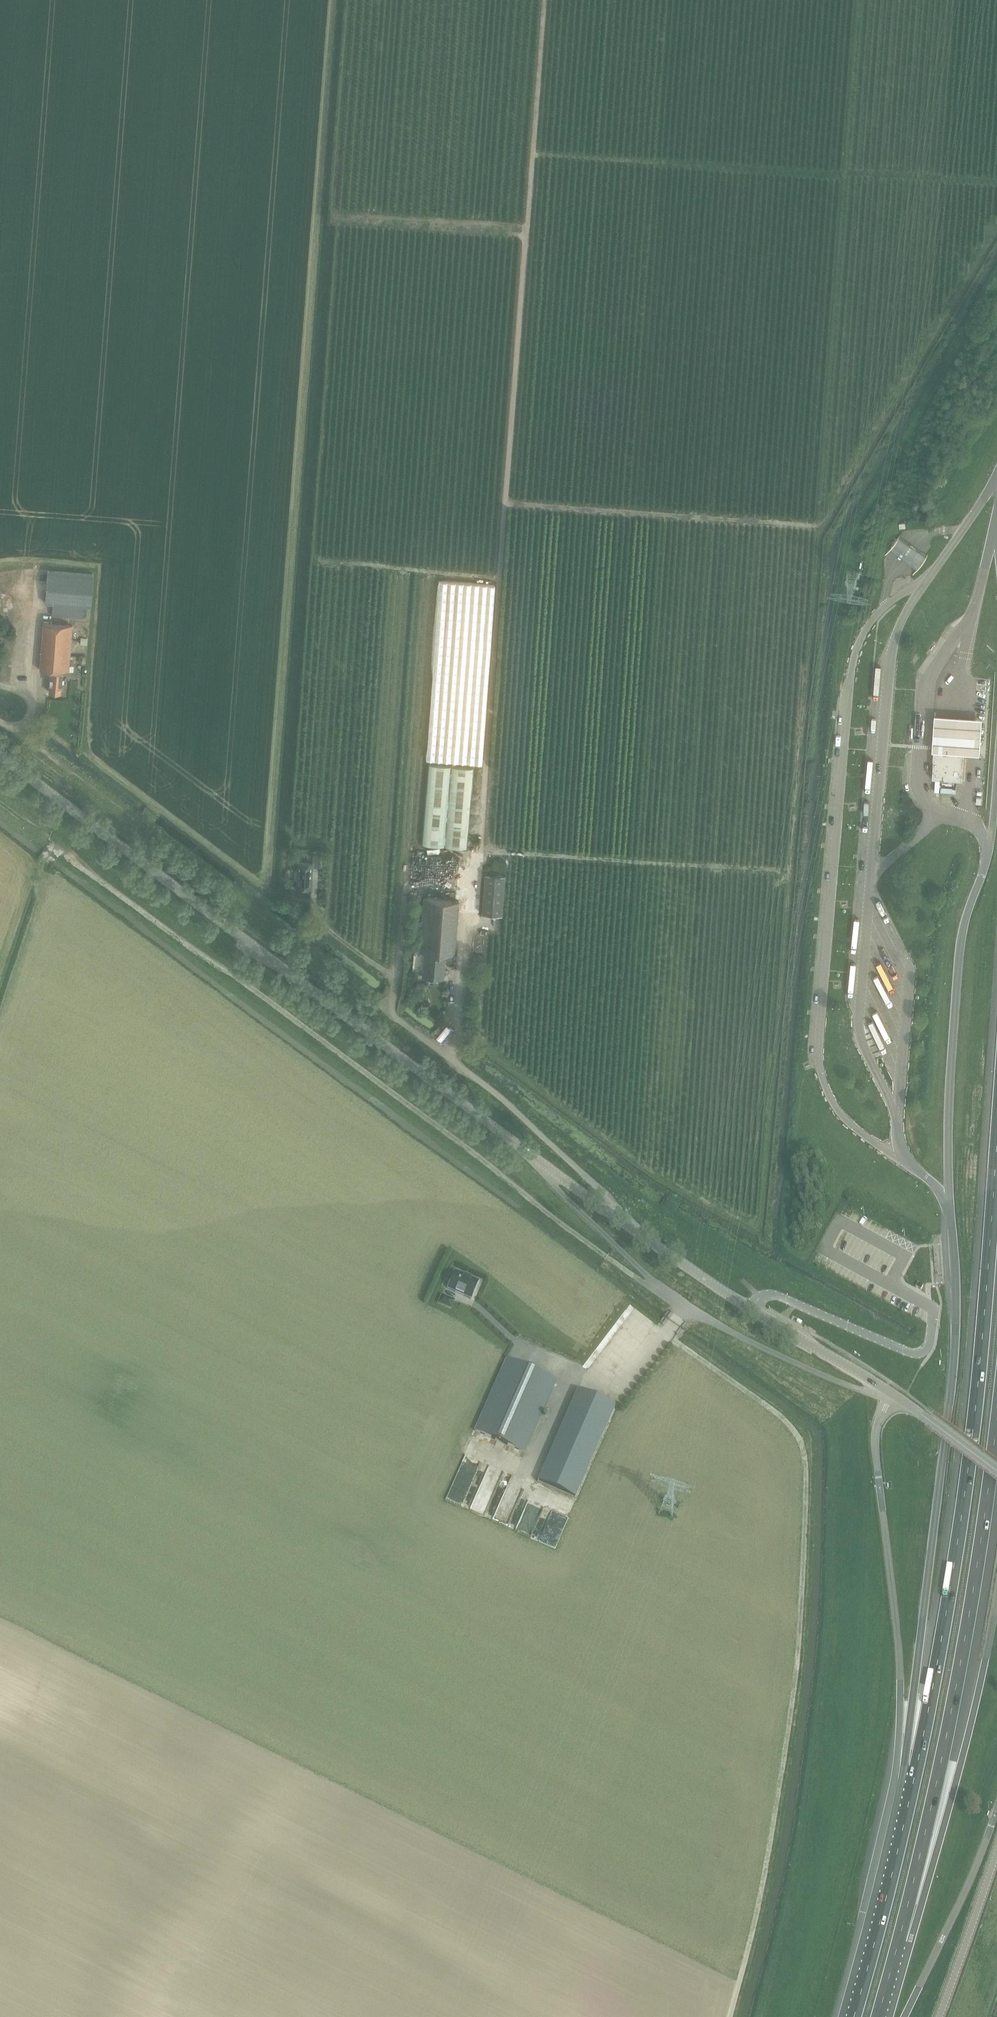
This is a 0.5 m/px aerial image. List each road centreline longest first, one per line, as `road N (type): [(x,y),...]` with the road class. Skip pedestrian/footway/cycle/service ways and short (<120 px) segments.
road 1 (tertiary): [(894,1394),(751,1310),(599,1206),(0,757)]
road 2 (track): [(683,1310),(0,803)]
road 3 (motorway): [(996,1146),(968,1471),(917,1768)]
road 4 (motorway): [(878,2016),(951,1713),(996,1422)]
road 5 (motorway): [(950,1204),(955,1348),(915,1683),(917,1768)]
road 6 (motorway): [(917,1768),(854,2016)]
road 7 (tertiary): [(939,2016),(996,1852)]
road 8 (tertiary): [(894,1394),(996,1471)]

